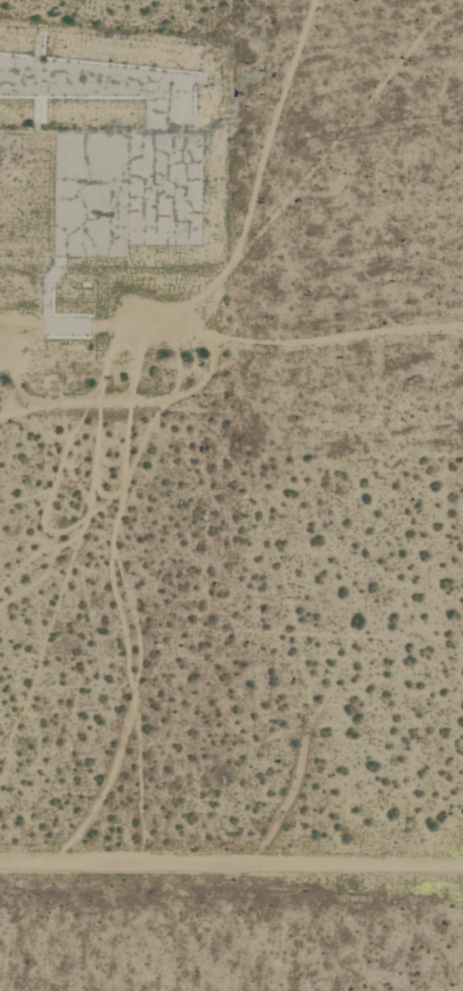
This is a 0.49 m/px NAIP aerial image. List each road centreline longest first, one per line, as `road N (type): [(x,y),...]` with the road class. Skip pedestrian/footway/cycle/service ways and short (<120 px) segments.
road 1 (residential): [(0,859),(462,863)]

